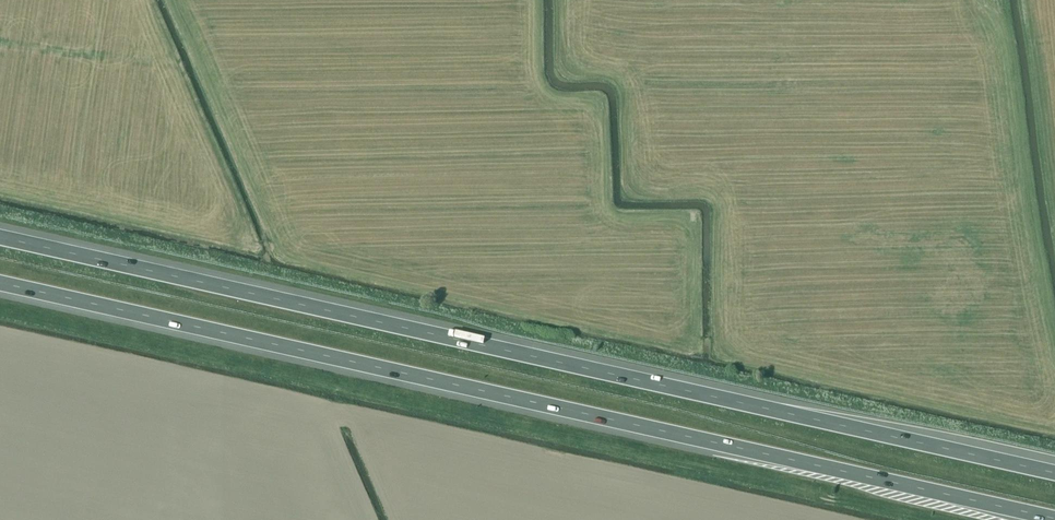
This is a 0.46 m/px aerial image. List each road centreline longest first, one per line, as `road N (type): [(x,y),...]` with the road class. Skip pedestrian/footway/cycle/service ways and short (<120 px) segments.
road 1 (motorway): [(0,284),(1054,519)]
road 2 (motorway): [(1054,473),(0,238)]

